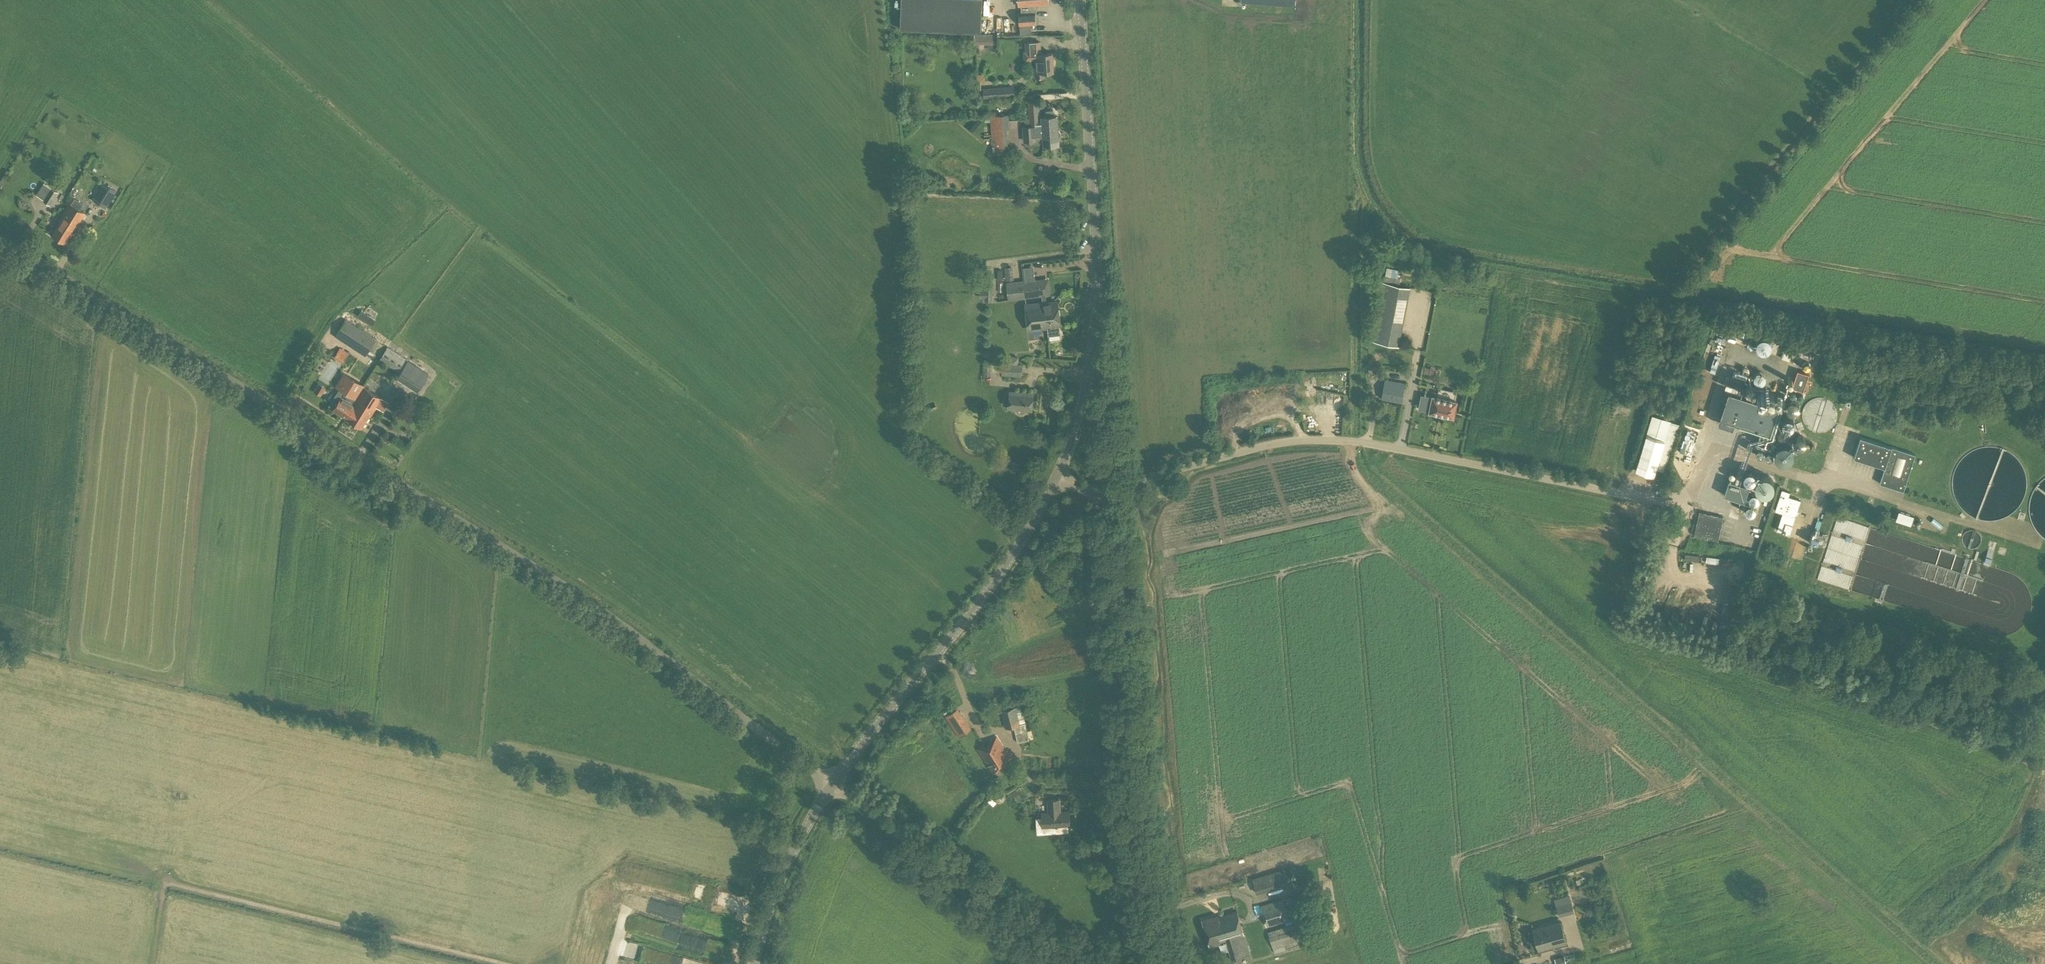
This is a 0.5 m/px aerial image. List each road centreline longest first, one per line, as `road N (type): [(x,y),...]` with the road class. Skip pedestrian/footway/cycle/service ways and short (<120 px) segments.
road 1 (unclassified): [(831,783),(619,623),(0,239)]
road 2 (unclassified): [(1650,500),(1346,441),(1248,450),(1096,496)]
road 3 (tertiary): [(1055,479),(1076,425),(1095,322),(1080,0)]
road 4 (unclassified): [(1170,963),(1138,837),(1116,527),(1096,496)]
road 5 (tertiary): [(831,783),(1018,547),(1055,479)]
road 6 (unclassified): [(831,783),(1078,963)]
road 7 (tertiary): [(754,963),(767,913),(831,783)]

